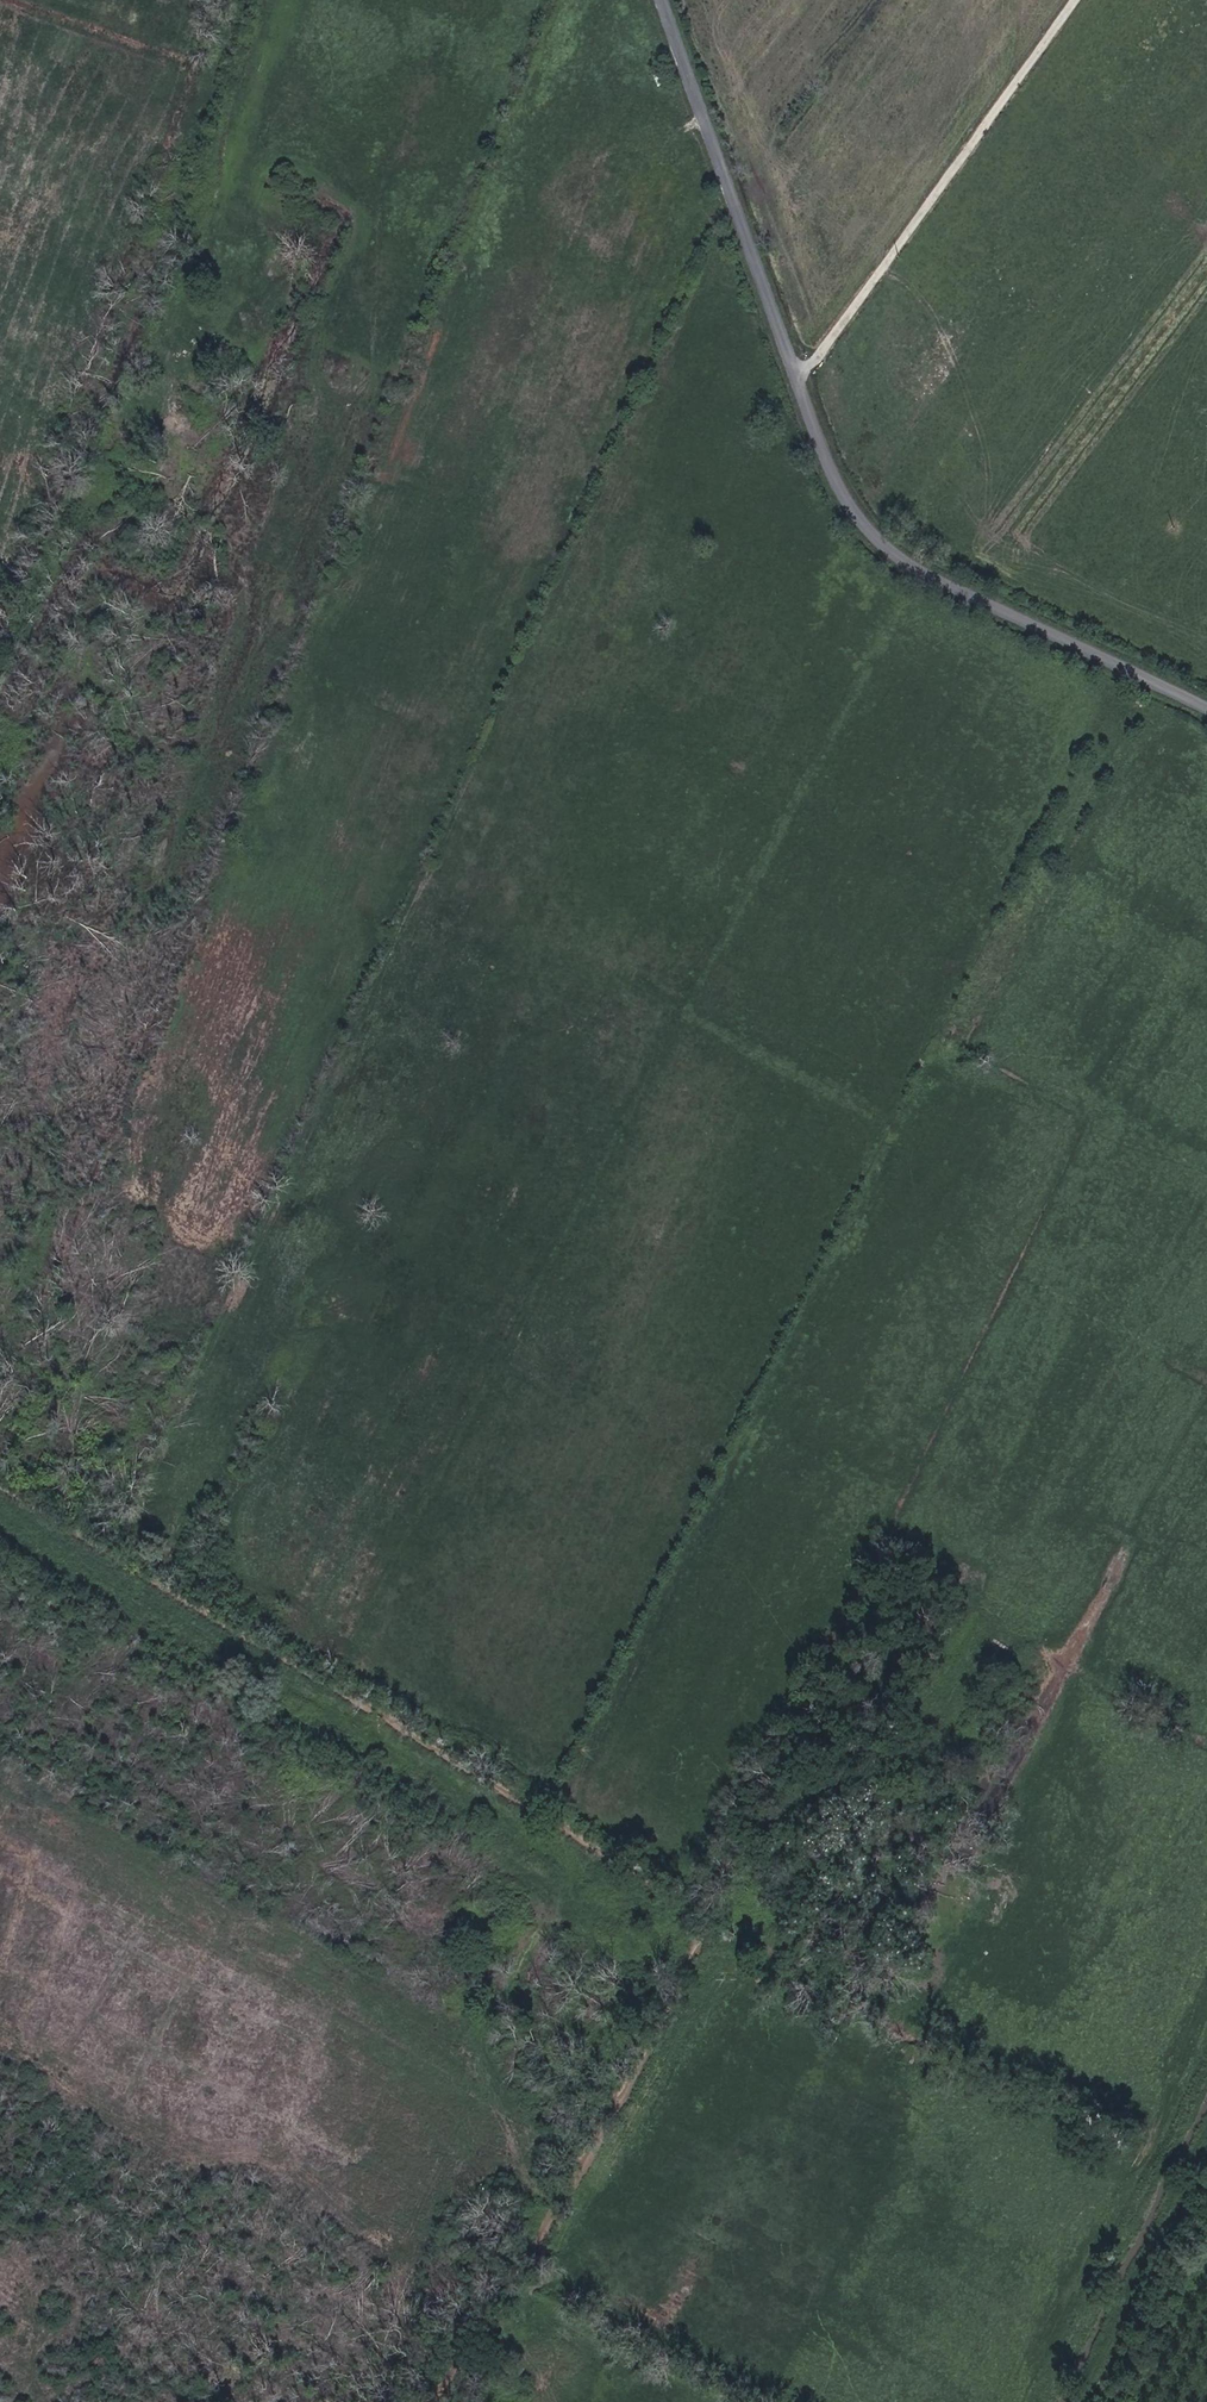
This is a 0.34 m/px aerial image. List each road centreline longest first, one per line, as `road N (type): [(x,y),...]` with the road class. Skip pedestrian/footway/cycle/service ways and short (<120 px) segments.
road 1 (tertiary): [(661,0),(846,501),(877,541),(917,571),(1206,709)]

